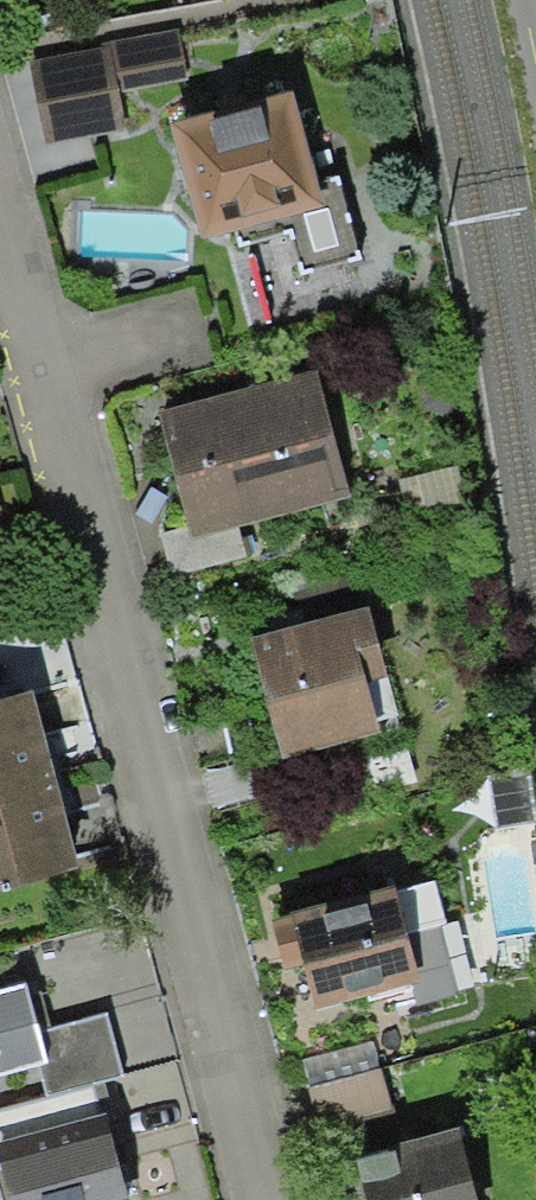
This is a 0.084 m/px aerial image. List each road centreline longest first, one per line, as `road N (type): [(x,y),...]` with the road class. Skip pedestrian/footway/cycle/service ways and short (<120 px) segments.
road 1 (residential): [(0,173),(268,1199)]

